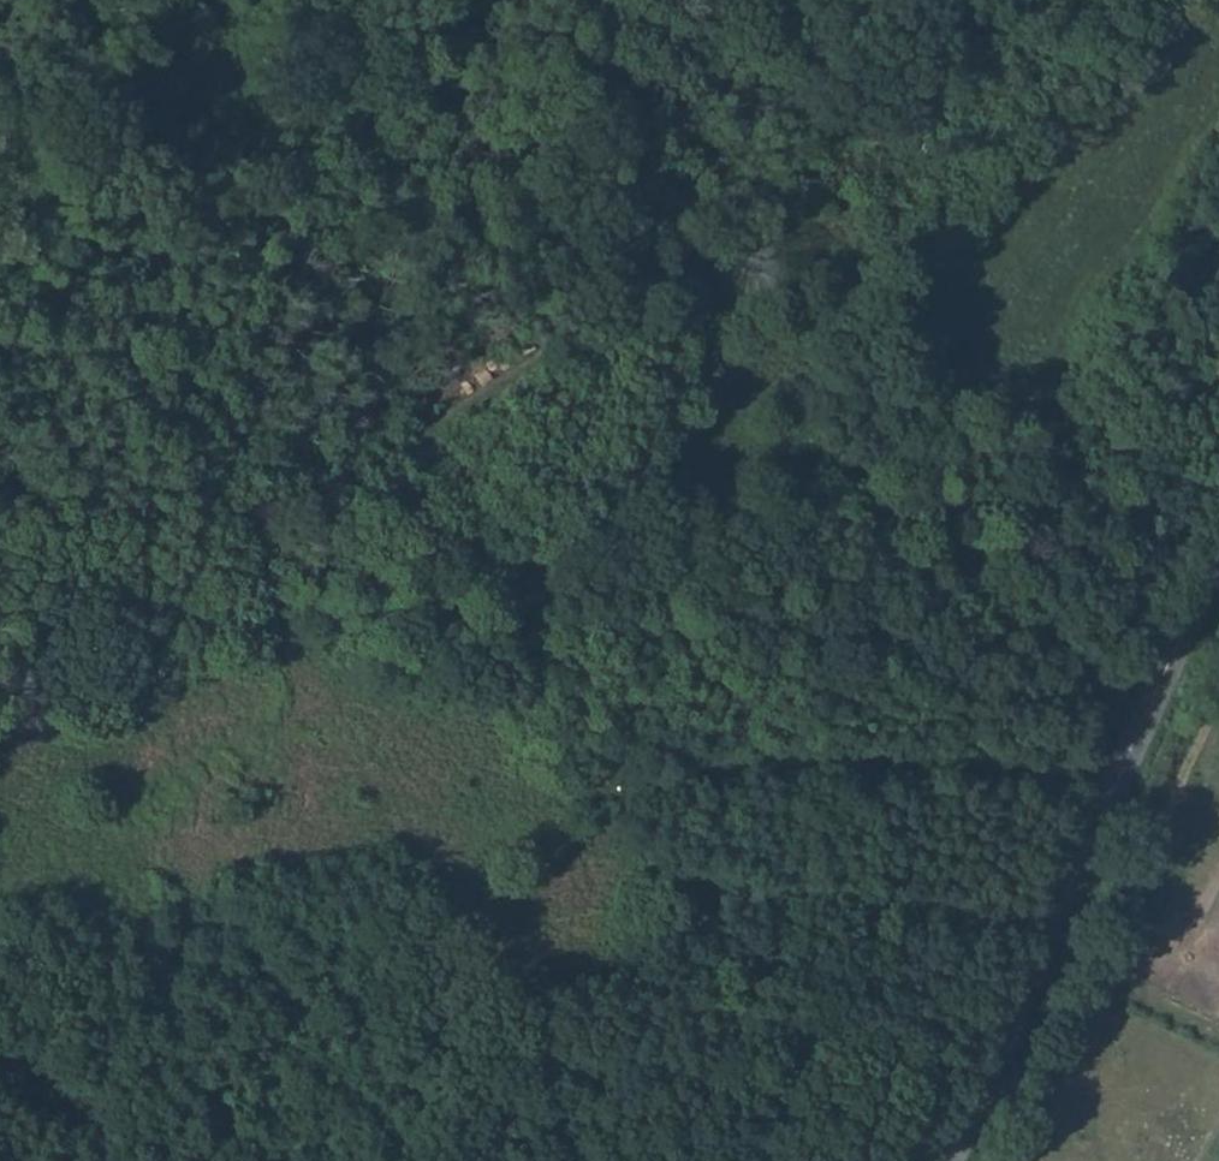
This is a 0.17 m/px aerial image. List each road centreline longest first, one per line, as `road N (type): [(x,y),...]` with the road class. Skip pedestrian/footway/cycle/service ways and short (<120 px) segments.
road 1 (tertiary): [(947,1160),(1218,549)]
road 2 (track): [(532,0),(364,89),(175,169),(49,248),(0,259)]

